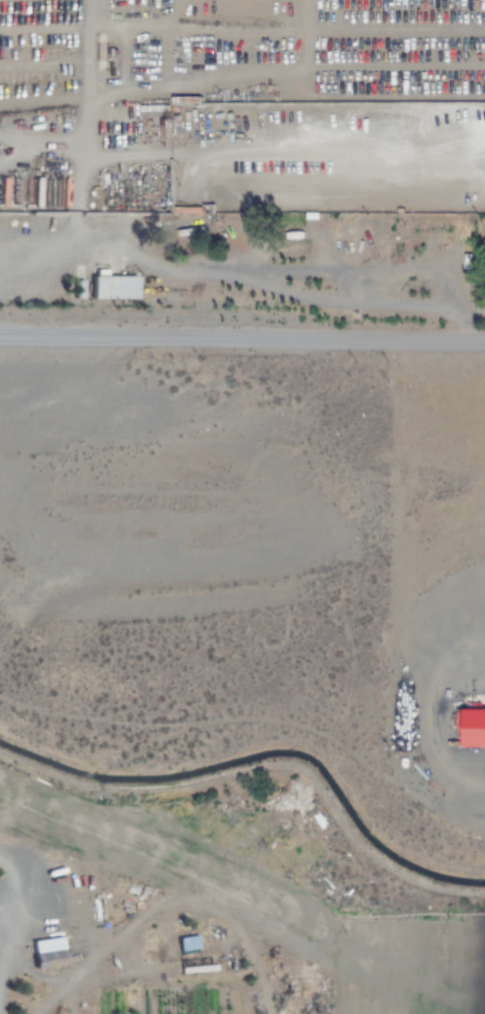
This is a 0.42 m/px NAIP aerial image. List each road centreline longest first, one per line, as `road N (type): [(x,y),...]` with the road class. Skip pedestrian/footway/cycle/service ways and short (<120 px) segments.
road 1 (residential): [(0,333),(484,340)]

